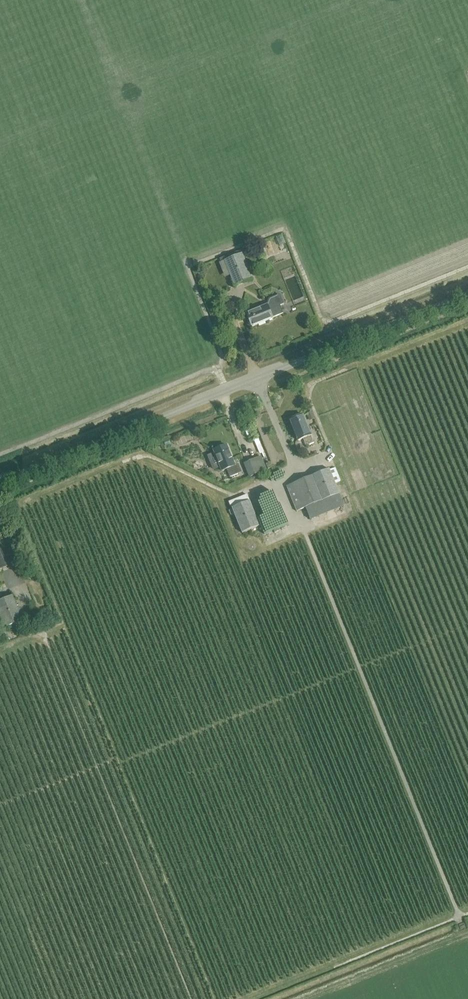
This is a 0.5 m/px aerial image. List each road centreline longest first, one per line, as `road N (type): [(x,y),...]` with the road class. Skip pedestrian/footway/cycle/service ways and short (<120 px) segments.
road 1 (unclassified): [(0,482),(467,295)]

